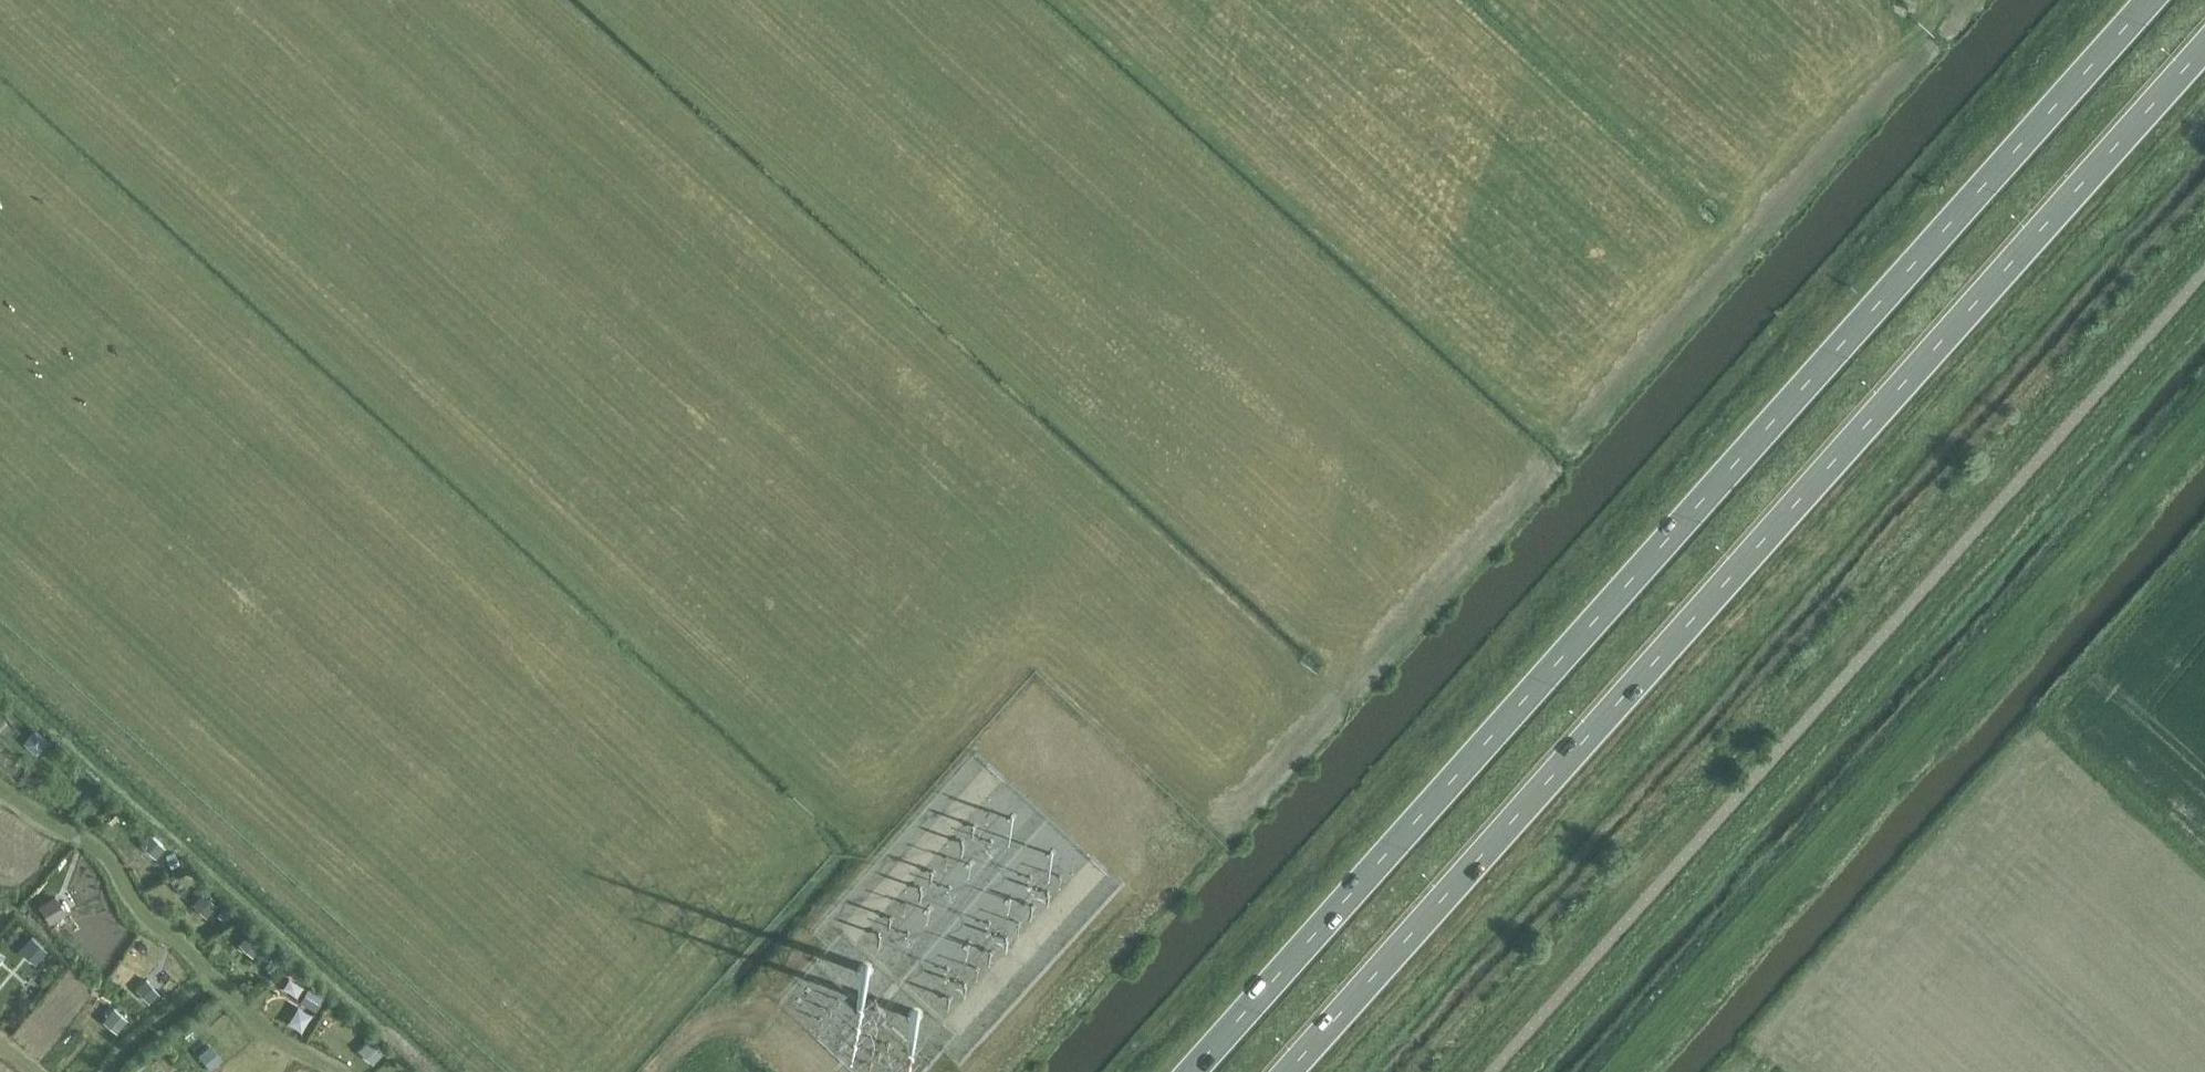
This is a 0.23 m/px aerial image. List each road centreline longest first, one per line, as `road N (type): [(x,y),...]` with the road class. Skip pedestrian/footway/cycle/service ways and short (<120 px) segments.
road 1 (trunk): [(2147,0),(1190,1071)]
road 2 (trunk): [(1287,1071),(2204,45)]
road 3 (track): [(101,1071),(211,979),(330,1071)]
road 4 (track): [(211,979),(127,894),(99,846),(40,820),(0,784)]

